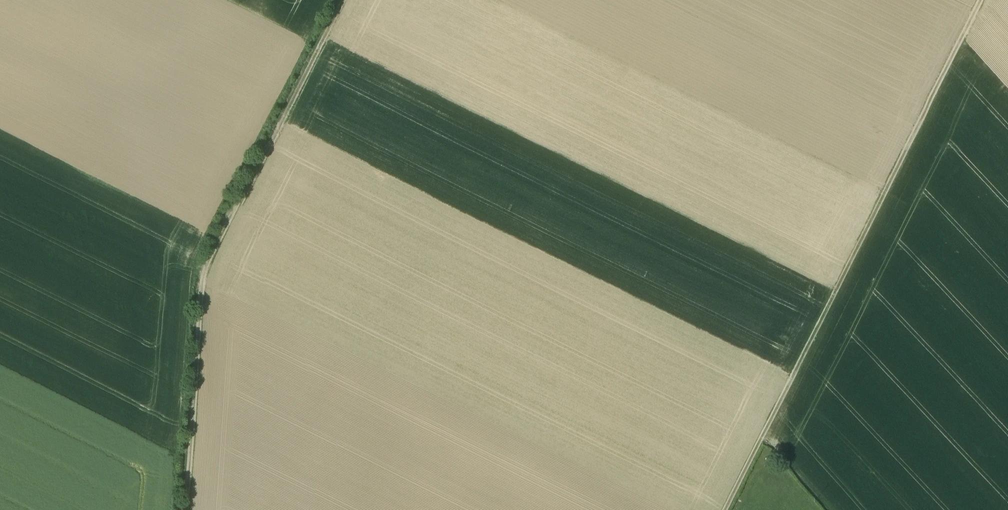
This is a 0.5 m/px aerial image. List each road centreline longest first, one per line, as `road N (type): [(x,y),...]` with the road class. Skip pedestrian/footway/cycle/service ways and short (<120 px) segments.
road 1 (track): [(725,509),(982,0)]
road 2 (track): [(342,0),(204,271),(186,509)]

